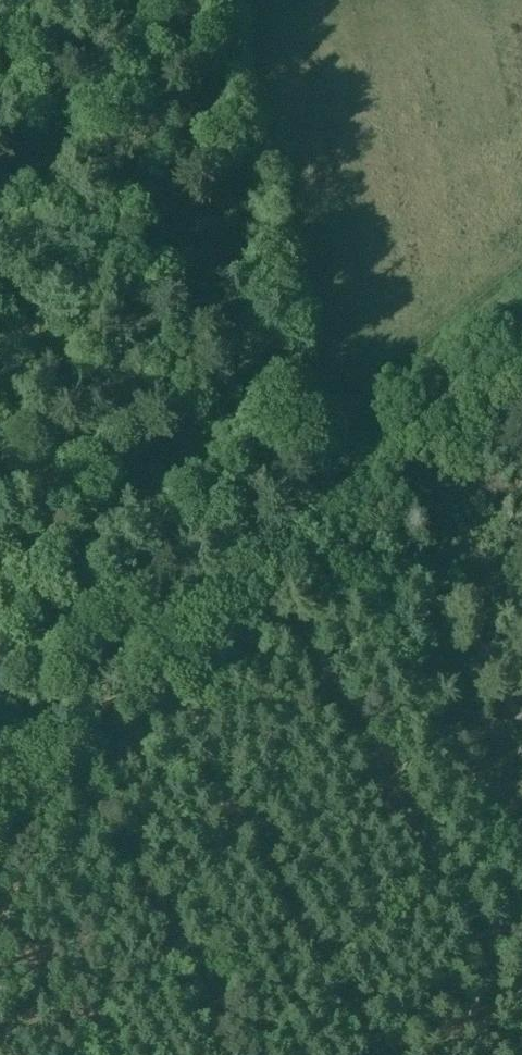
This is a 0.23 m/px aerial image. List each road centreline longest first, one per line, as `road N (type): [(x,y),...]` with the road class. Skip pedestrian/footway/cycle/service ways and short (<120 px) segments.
road 1 (track): [(521,337),(0,763)]
road 2 (track): [(0,570),(98,514),(234,462),(297,469),(335,492),(406,558),(473,636),(521,717)]
road 3 (track): [(521,908),(391,1054)]

